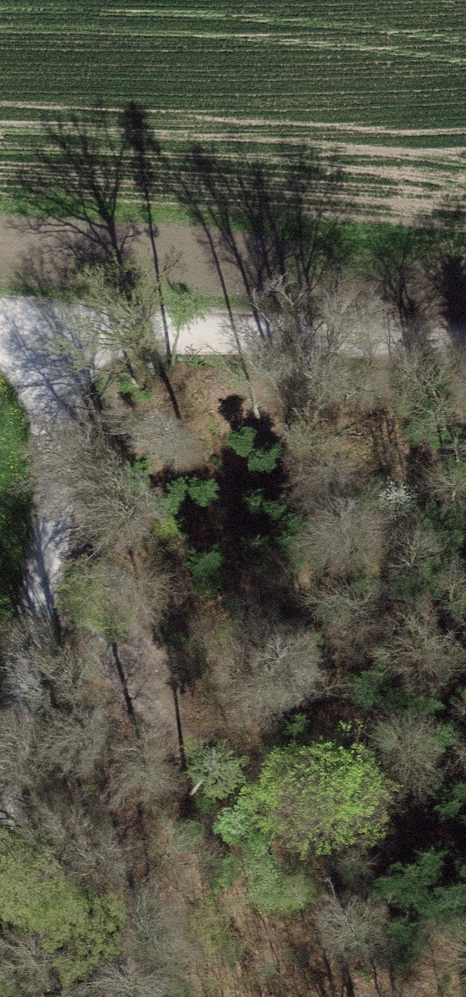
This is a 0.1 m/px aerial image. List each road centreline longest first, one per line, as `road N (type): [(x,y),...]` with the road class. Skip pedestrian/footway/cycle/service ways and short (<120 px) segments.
road 1 (track): [(84,324),(0,789)]
road 2 (track): [(465,340),(84,324)]
road 3 (track): [(0,840),(84,996)]

